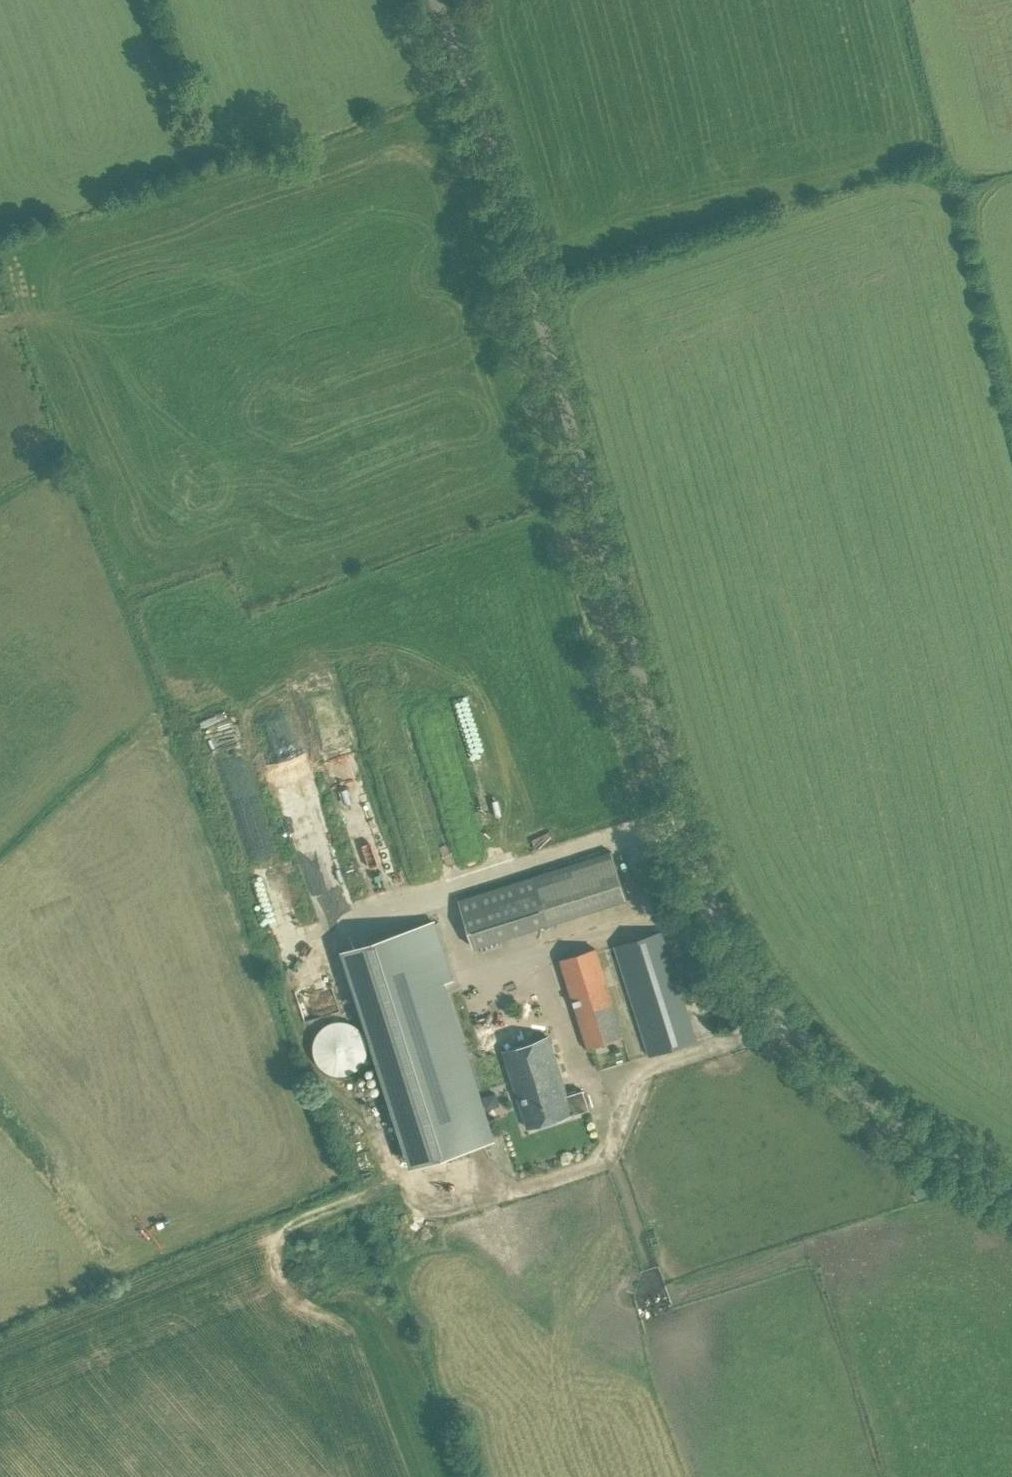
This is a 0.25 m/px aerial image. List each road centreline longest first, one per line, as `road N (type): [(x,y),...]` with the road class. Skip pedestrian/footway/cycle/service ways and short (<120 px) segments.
road 1 (unclassified): [(1011,1192),(954,1165),(874,1109),(770,1004),(725,926),(666,763),(490,127),(441,0)]

